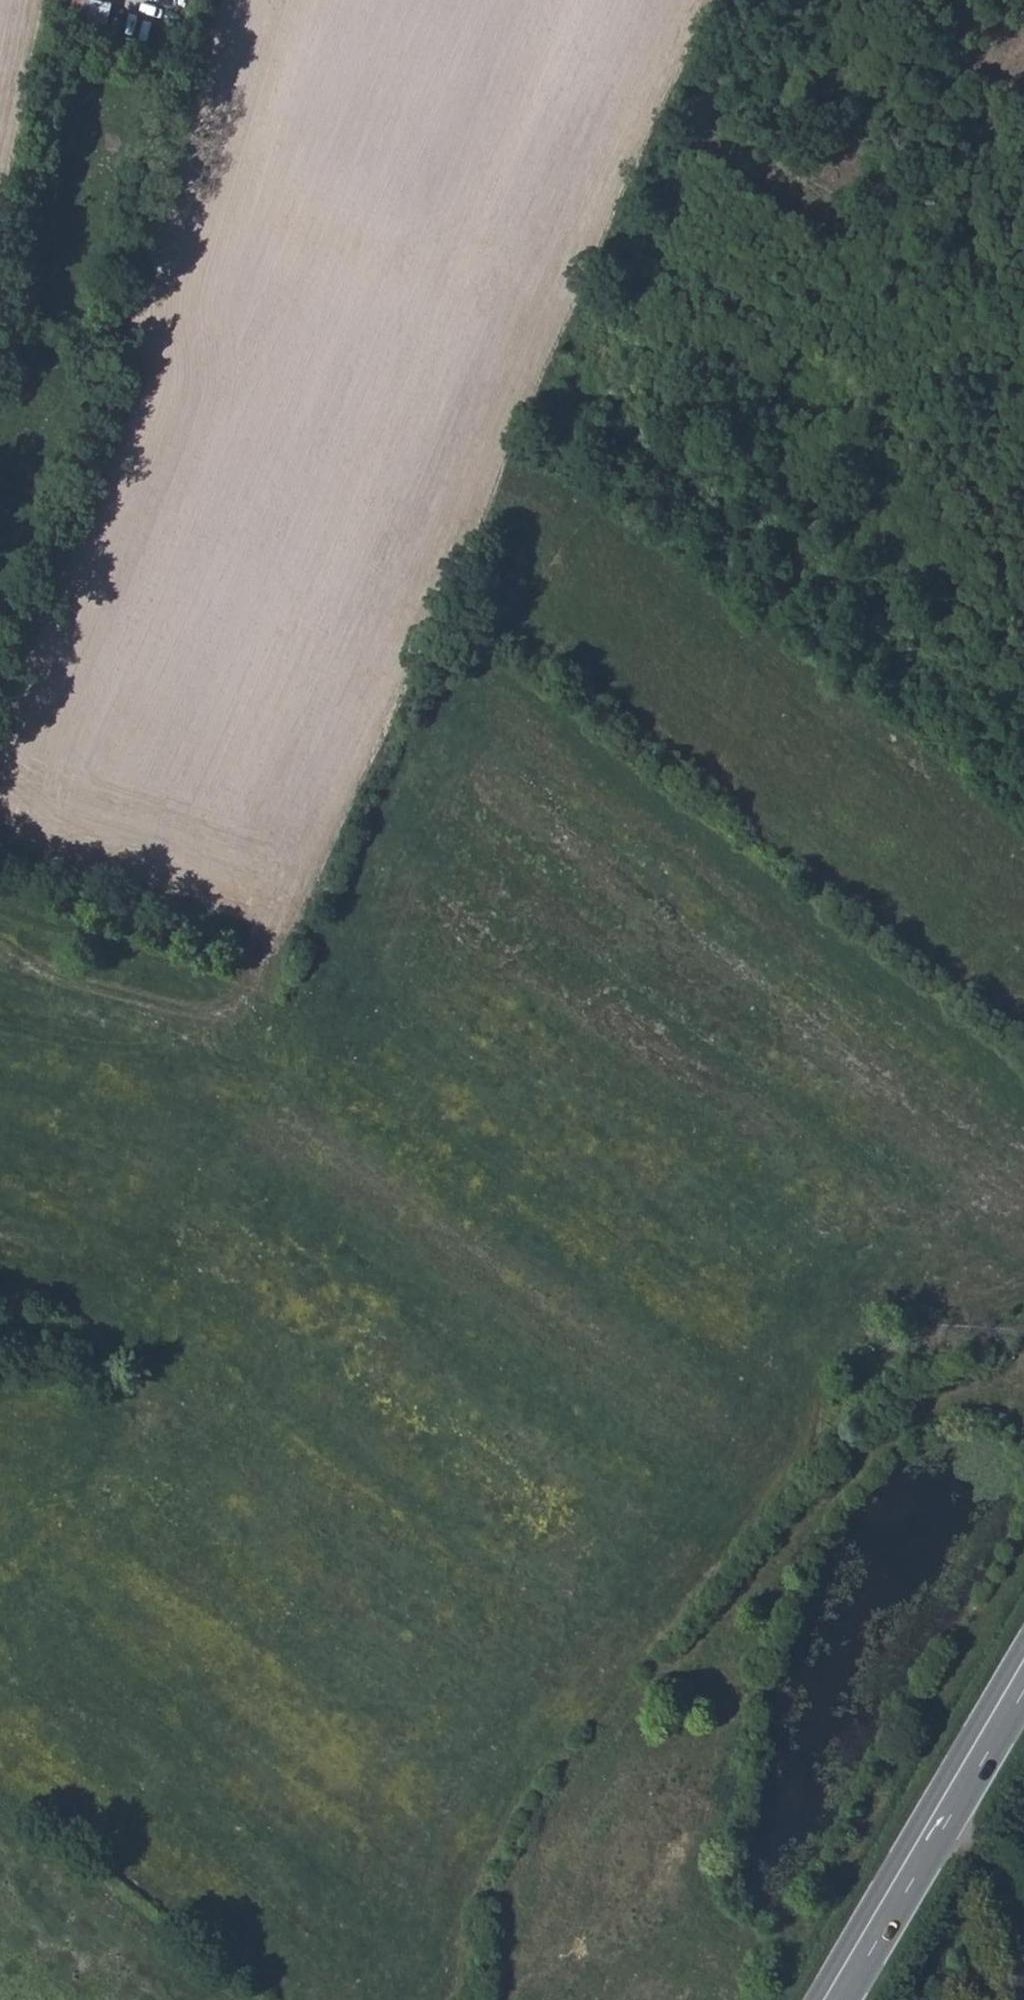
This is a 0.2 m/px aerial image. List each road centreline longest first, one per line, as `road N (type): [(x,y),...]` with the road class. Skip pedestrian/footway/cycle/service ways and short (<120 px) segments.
road 1 (track): [(1023,1352),(971,1374),(893,1423),(591,1760),(533,1840),(507,1899),(503,1969),(492,1999)]
road 2 (primary): [(1023,1672),(831,1999)]

